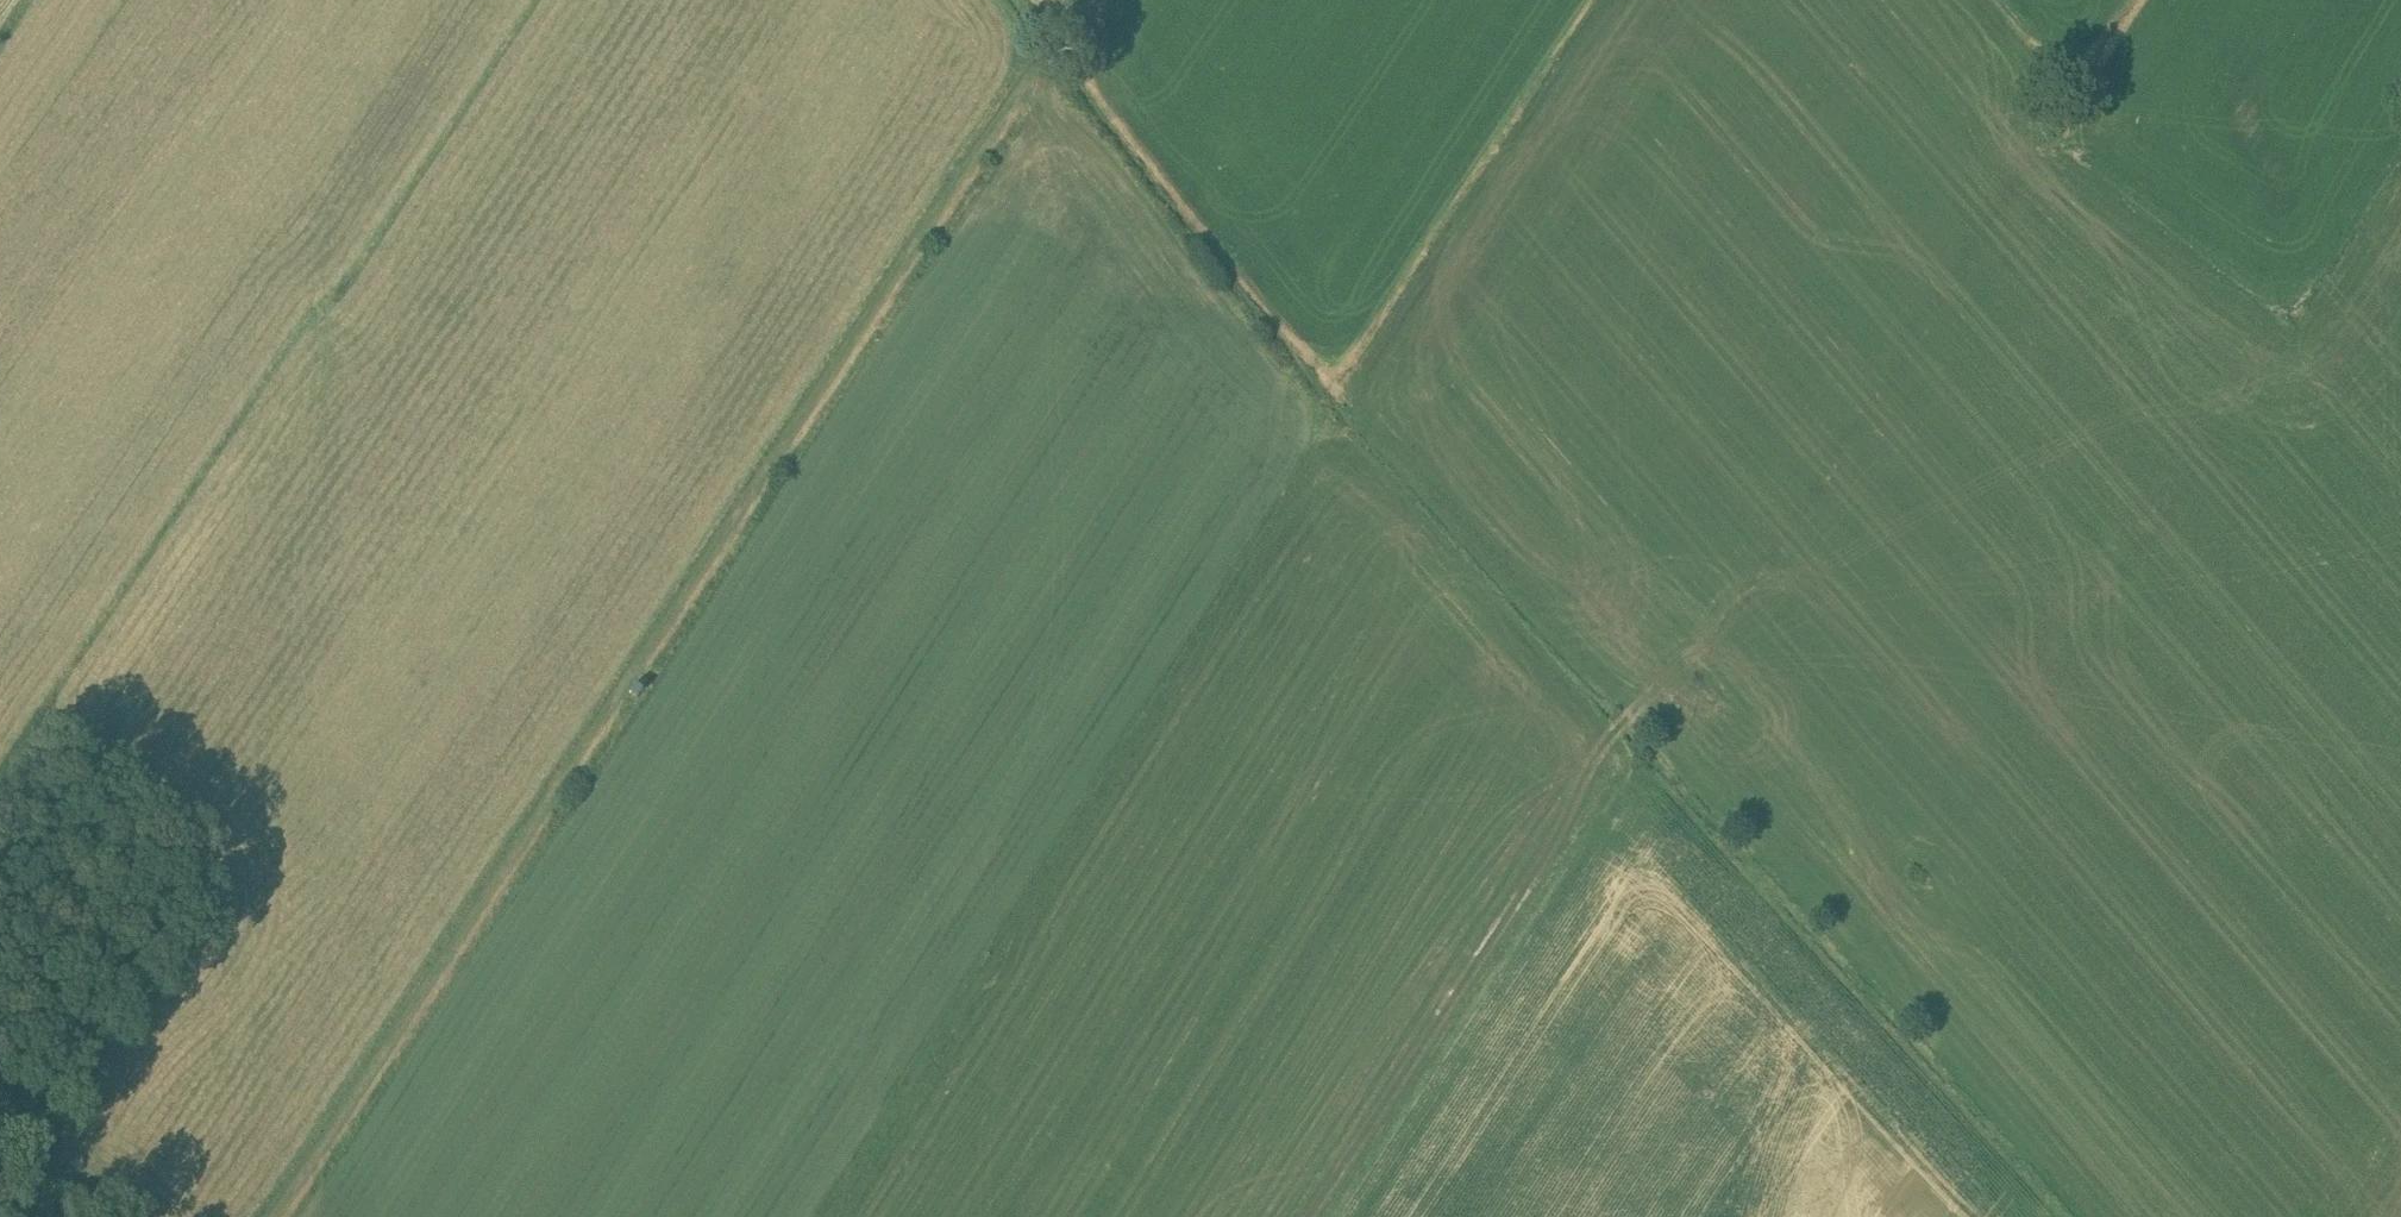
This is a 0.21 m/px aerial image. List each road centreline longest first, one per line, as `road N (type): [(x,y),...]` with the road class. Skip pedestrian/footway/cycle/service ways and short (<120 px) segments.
road 1 (track): [(1037,0),(1054,32),(1051,52),(266,1216)]

